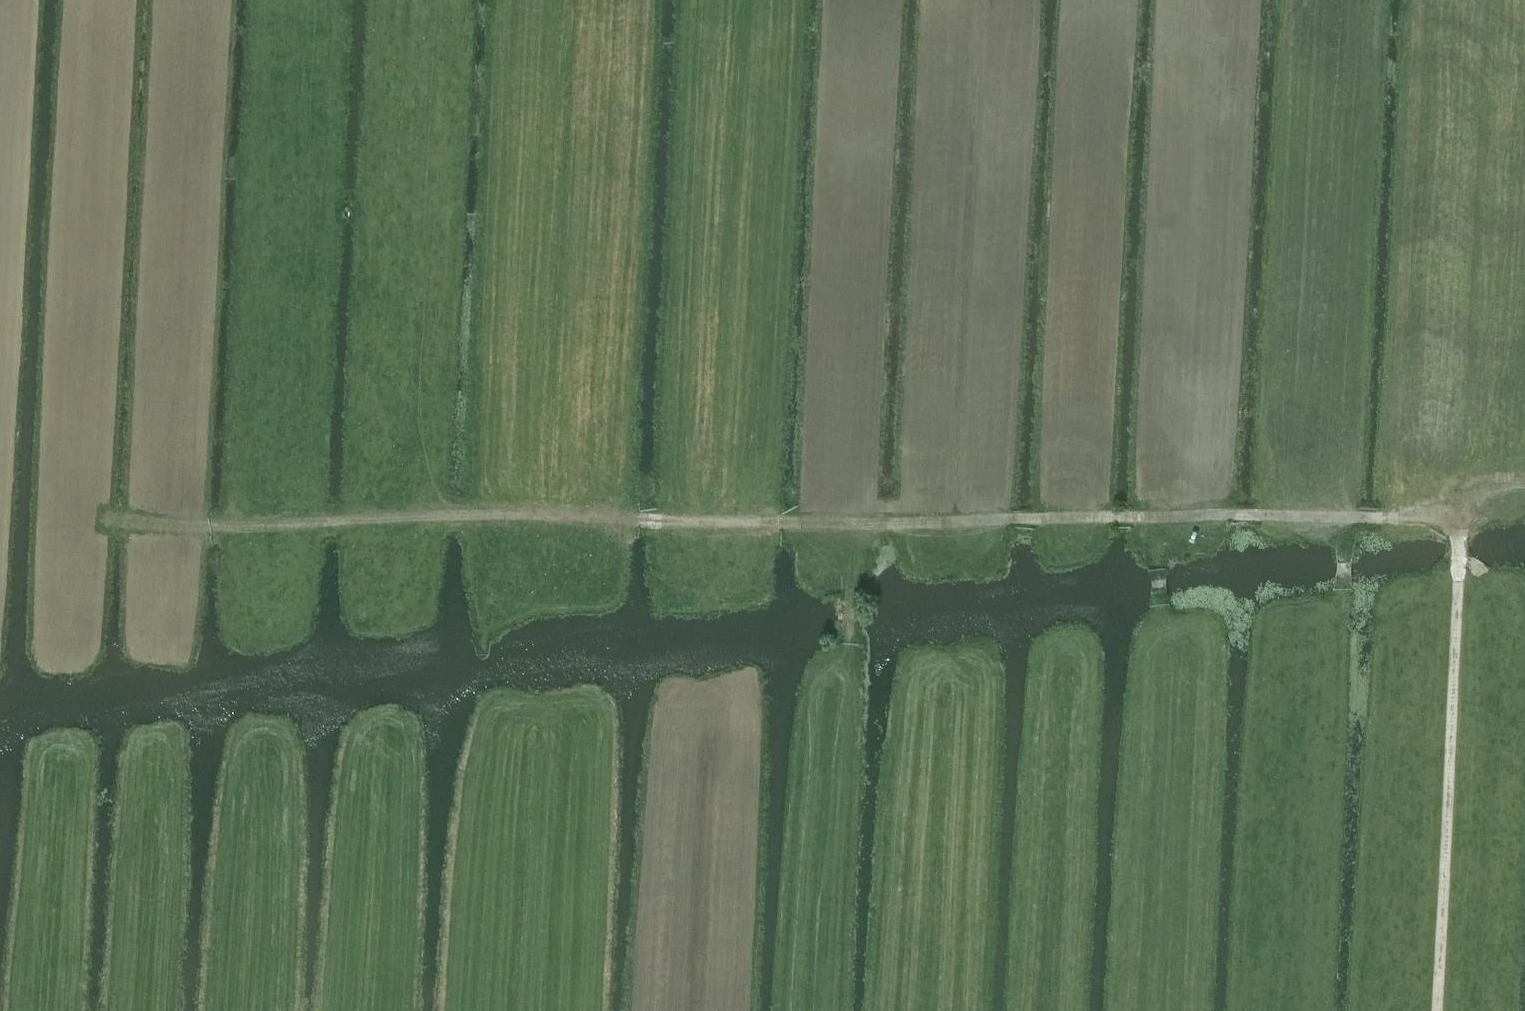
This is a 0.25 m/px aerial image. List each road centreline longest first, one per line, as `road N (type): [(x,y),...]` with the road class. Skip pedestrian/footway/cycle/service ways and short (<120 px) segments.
road 1 (track): [(842,524),(1460,515),(1489,491),(1524,484)]
road 2 (track): [(1438,1010),(1460,515)]

